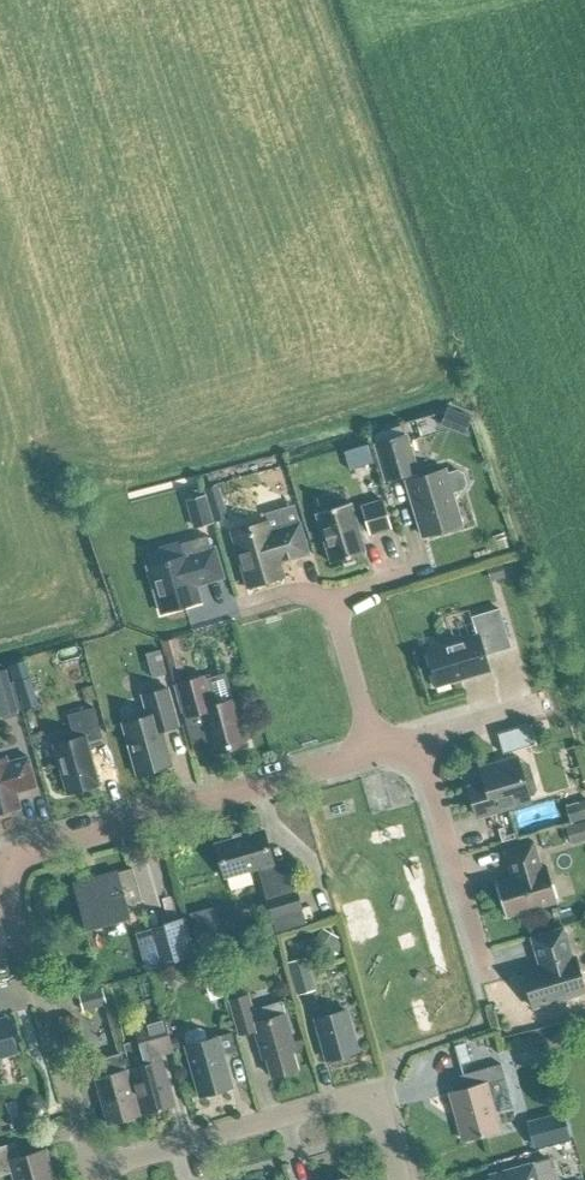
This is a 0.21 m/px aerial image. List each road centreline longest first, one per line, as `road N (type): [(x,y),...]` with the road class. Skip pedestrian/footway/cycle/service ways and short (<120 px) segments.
road 1 (residential): [(91,1169),(10,886),(14,861),(36,848),(374,751)]
road 2 (unclassified): [(400,1179),(370,1105),(340,1100),(91,1169)]
road 3 (residential): [(488,976),(417,738)]
road 4 (residential): [(374,751),(331,603)]
road 5 (residential): [(417,738),(545,702)]

